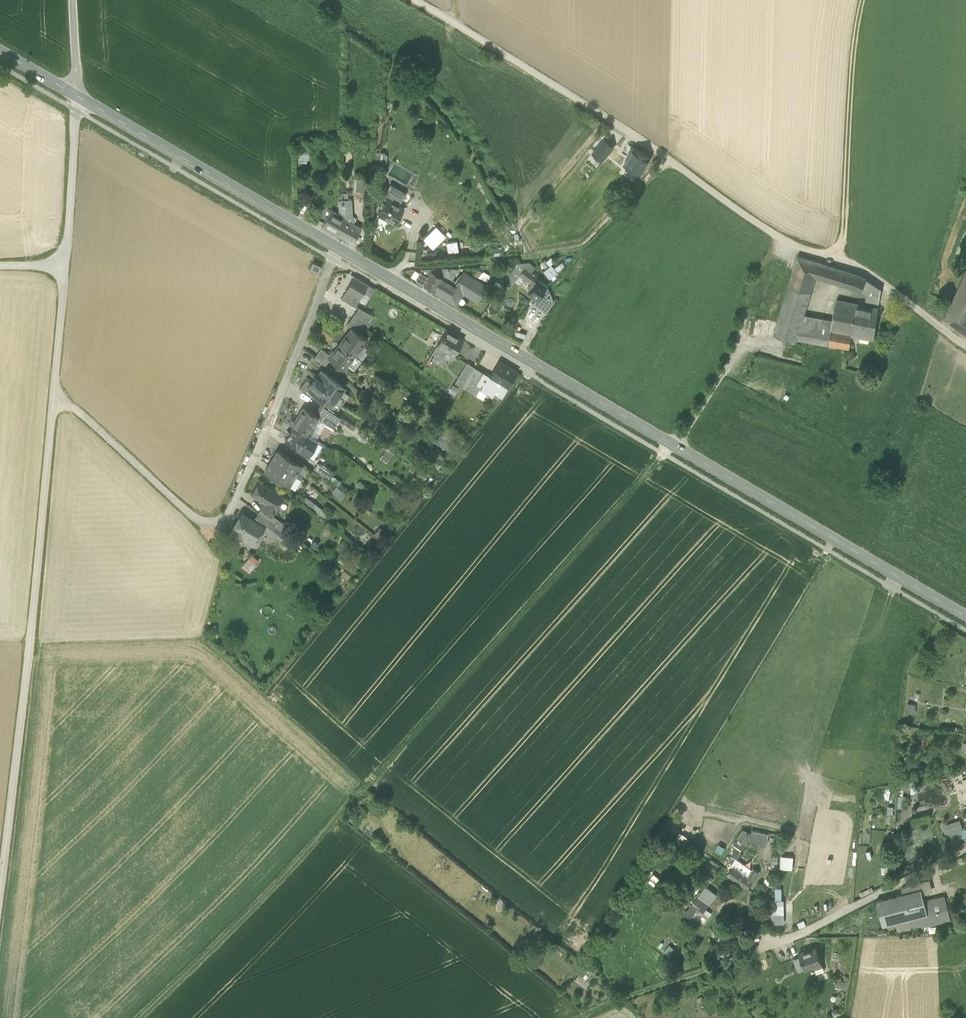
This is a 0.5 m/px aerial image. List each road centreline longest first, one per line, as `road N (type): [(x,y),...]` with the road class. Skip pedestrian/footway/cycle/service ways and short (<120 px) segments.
road 1 (track): [(137,1017),(314,842),(675,445),(732,353),(755,273),(786,236)]
road 2 (tertiary): [(954,607),(341,252)]
road 3 (unclassified): [(965,342),(859,267),(786,236),(423,0)]
road 4 (unclassified): [(0,891),(64,261)]
road 5 (residential): [(218,543),(341,252)]
road 6 (tertiary): [(341,252),(77,96)]
road 7 (track): [(842,260),(864,0)]
road 8 (track): [(218,543),(54,388)]
road 9 (residential): [(763,949),(965,852)]
road 10 (track): [(574,1017),(763,949)]
road 11 (unclassified): [(64,261),(77,96)]

